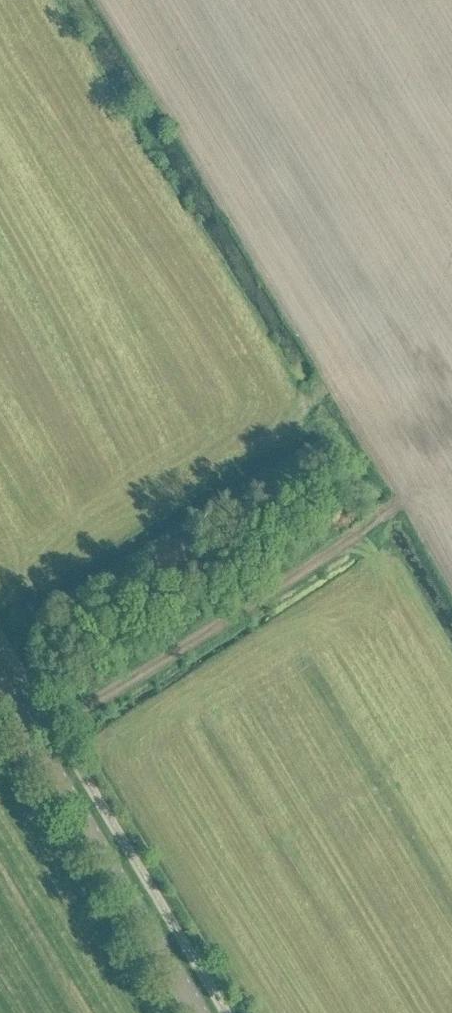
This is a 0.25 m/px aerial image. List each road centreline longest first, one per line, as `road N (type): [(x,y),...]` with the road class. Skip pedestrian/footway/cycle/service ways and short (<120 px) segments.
road 1 (tertiary): [(195,1012),(0,692)]

